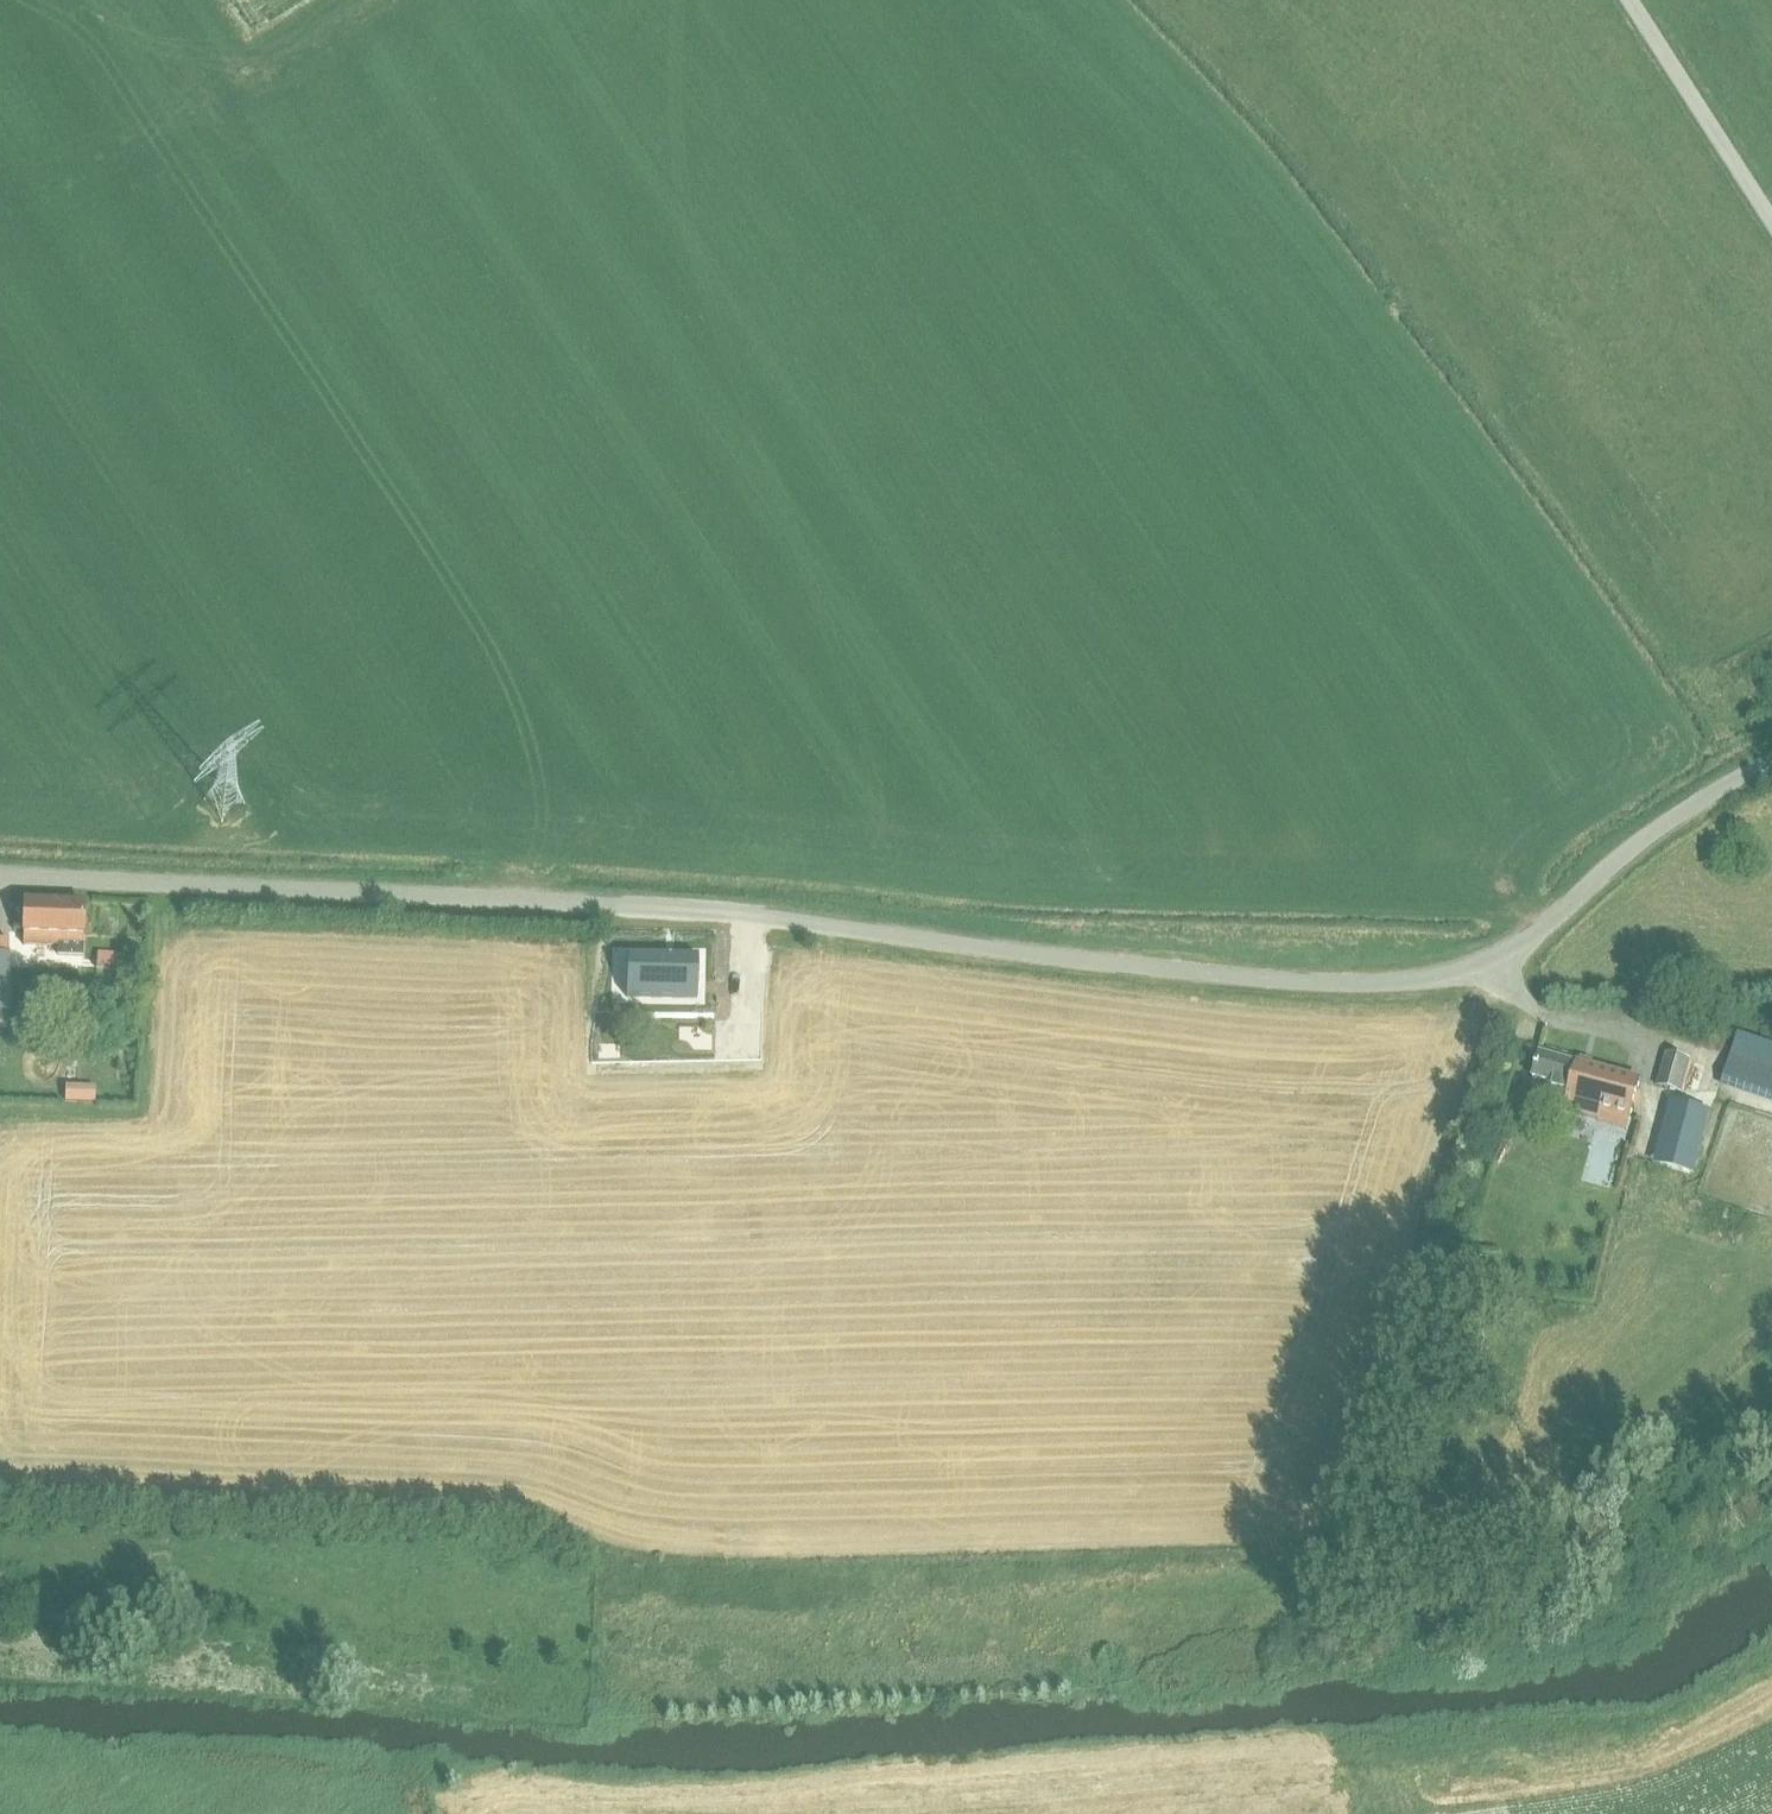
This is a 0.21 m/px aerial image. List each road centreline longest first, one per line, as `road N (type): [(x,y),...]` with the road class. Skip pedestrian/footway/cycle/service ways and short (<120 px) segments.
road 1 (unclassified): [(0,875),(731,915),(1189,971),(1336,982),(1417,978),(1481,968),(1519,947),(1686,811),(1771,762)]

